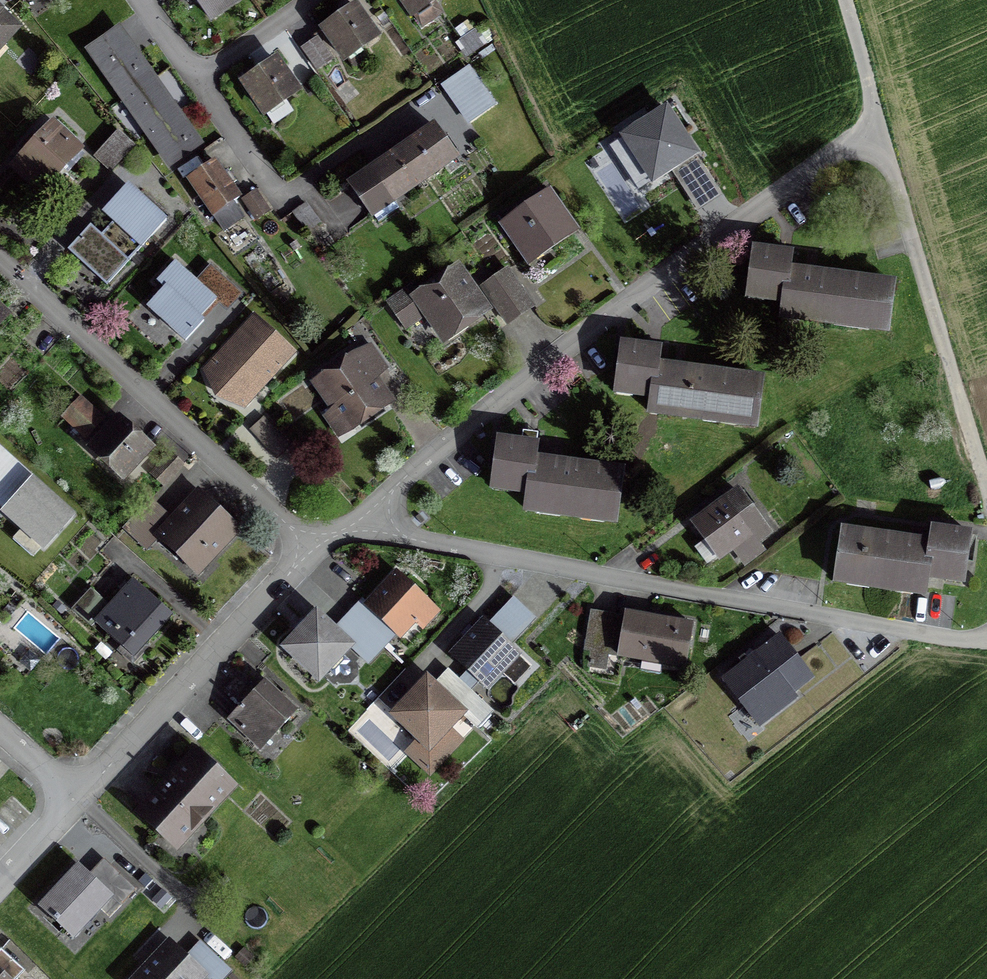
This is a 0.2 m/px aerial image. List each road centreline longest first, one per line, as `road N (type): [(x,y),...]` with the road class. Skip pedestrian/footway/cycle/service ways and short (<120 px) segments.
road 1 (residential): [(878,132),(545,363),(363,537)]
road 2 (residential): [(986,642),(363,537)]
road 3 (residential): [(0,261),(310,543)]
road 4 (residential): [(986,504),(878,132)]
road 5 (residential): [(310,543),(70,802)]
road 6 (residential): [(313,0),(196,81)]
road 7 (residential): [(196,81),(277,196)]
road 8 (residential): [(878,132),(839,0)]

